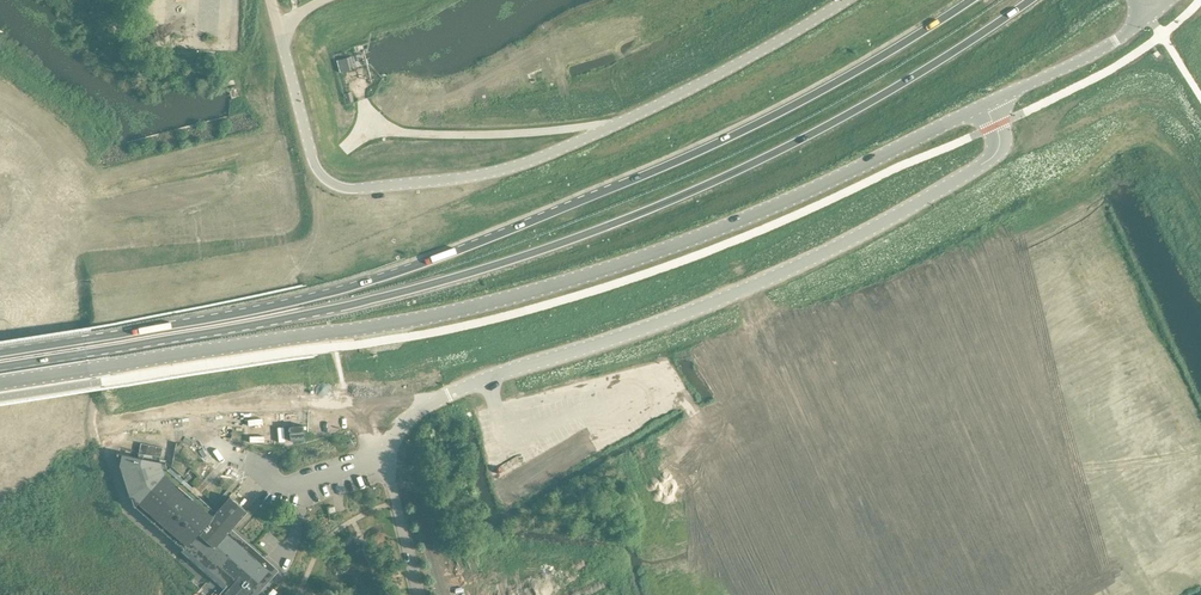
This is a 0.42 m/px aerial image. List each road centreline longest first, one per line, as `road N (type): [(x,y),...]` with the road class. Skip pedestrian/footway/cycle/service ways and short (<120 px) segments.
road 1 (trunk): [(0,365),(282,318),(545,248),(834,121),(1028,0)]
road 2 (trunk): [(969,0),(738,131),(417,266),(273,306),(0,352)]
road 3 (unclassified): [(0,382),(504,299),(724,226),(986,103)]
road 4 (unclassified): [(420,594),(388,460),(406,418),(488,378),(714,301),(911,205),(993,153),(998,139),(986,103)]
road 5 (unclassified): [(842,0),(723,71),(543,155),(478,174),(365,187),(333,183),(313,164),(279,28)]
road 6 (track): [(603,129),(372,126),(356,75)]
road 7 (unclassified): [(986,103),(1149,15)]

